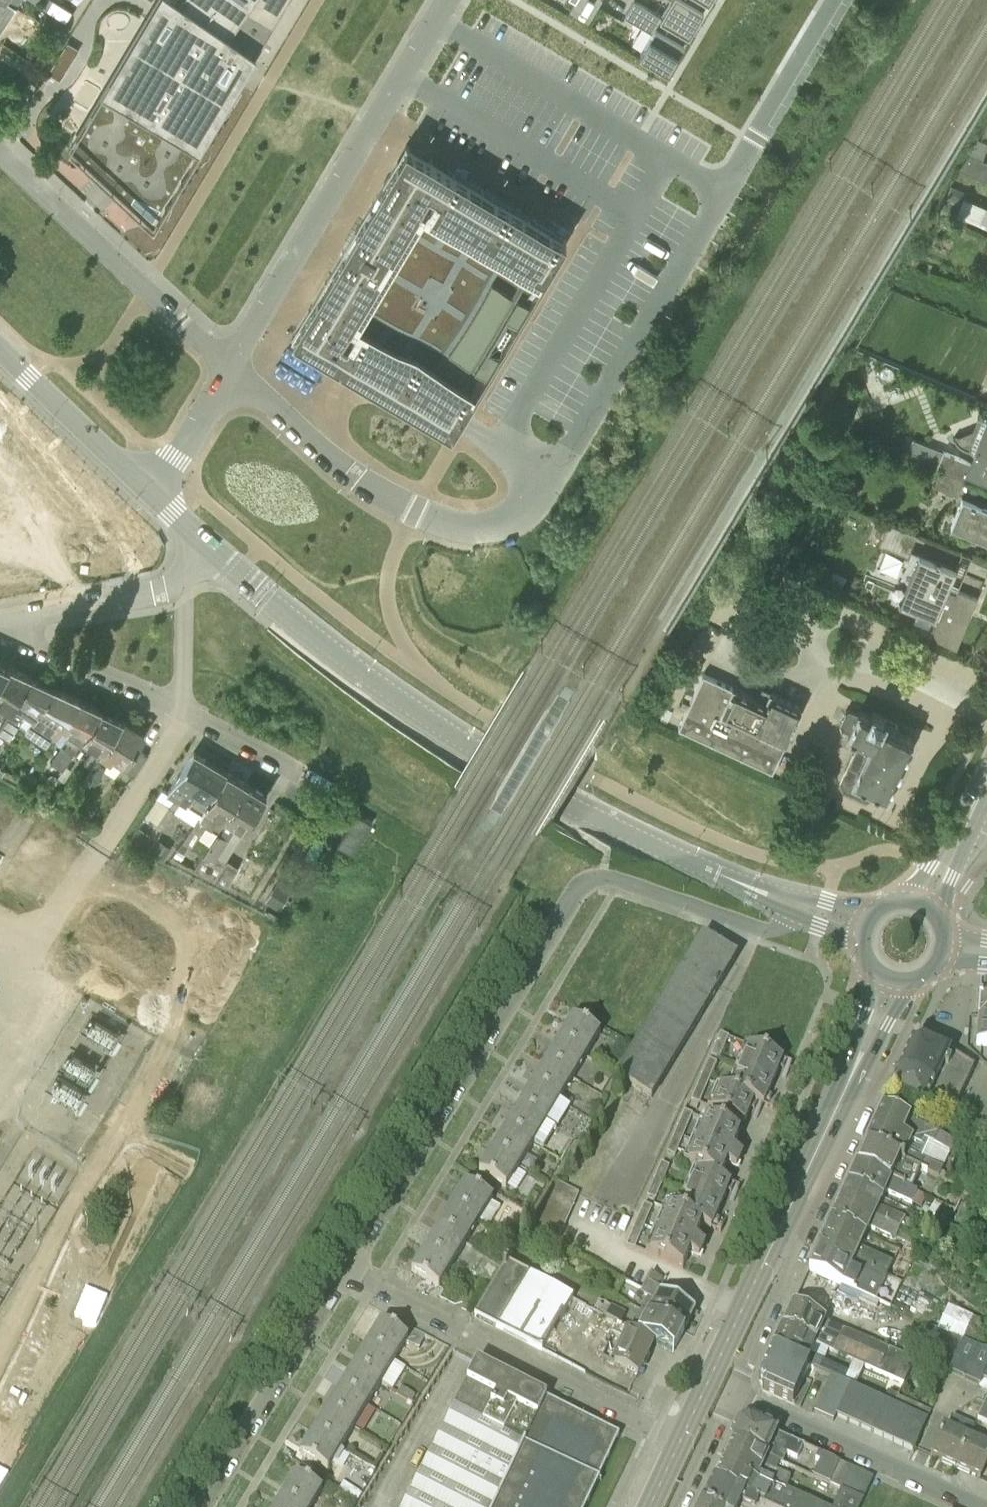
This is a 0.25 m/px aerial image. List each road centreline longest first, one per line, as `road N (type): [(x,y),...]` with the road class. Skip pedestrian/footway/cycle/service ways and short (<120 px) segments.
road 1 (residential): [(346,1272),(584,883),(616,879),(771,932),(799,908)]
road 2 (unclassified): [(799,908),(653,845),(466,742),(379,685),(263,590)]
road 3 (tertiary): [(680,1441),(861,1051)]
road 4 (residential): [(230,363),(447,0)]
road 5 (residential): [(230,363),(372,487),(454,526),(508,519),(556,477)]
road 6 (residential): [(731,1397),(879,1081),(861,1051)]
road 7 (residential): [(680,1441),(346,1272)]
road 8 (residential): [(299,772),(127,683),(0,630)]
road 9 (residential): [(230,363),(0,148)]
road 10 (residential): [(204,1506),(346,1272)]
road 11 (residential): [(979,1506),(731,1397)]
road 12 (residential): [(0,629),(17,617),(159,590),(209,540)]
road 13 (residential): [(834,0),(723,191)]
road 14 (residential): [(156,491),(0,346)]
road 15 (residential): [(156,491),(230,363)]
road 16 (tertiary): [(922,900),(986,776)]
road 17 (residential): [(679,1506),(731,1397)]

